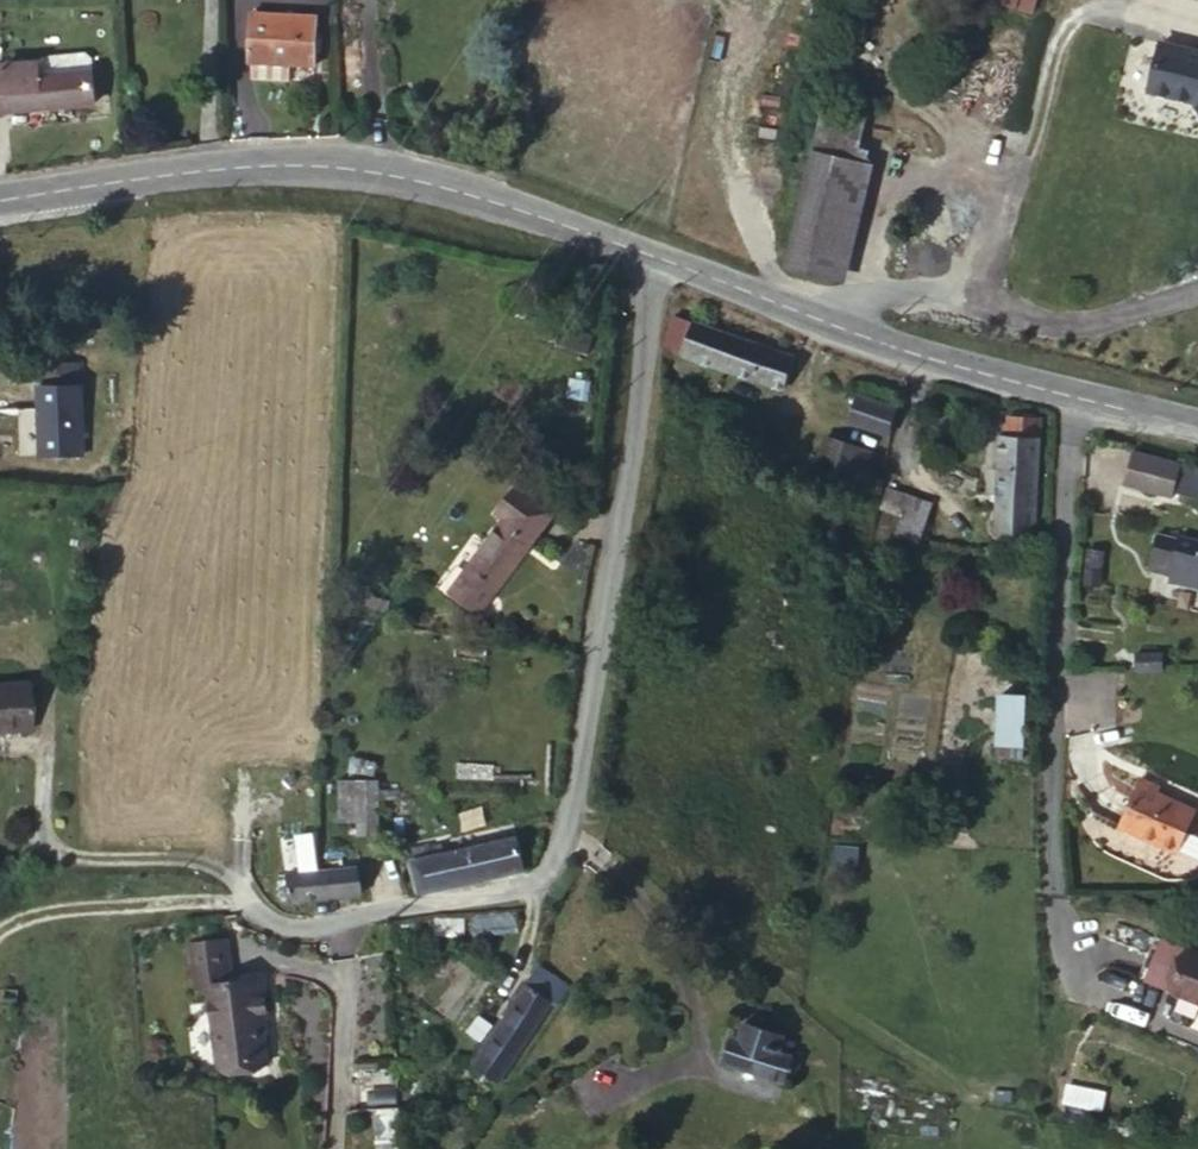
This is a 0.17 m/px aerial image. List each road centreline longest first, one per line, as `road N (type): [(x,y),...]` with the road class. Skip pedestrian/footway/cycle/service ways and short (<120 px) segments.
road 1 (residential): [(661,258),(634,541),(592,780),(568,866),(540,886),(483,902),(311,929)]
road 2 (tertiary): [(661,258),(392,179),(270,172),(0,205)]
road 3 (tertiary): [(1197,424),(1079,401),(865,336),(661,258)]

